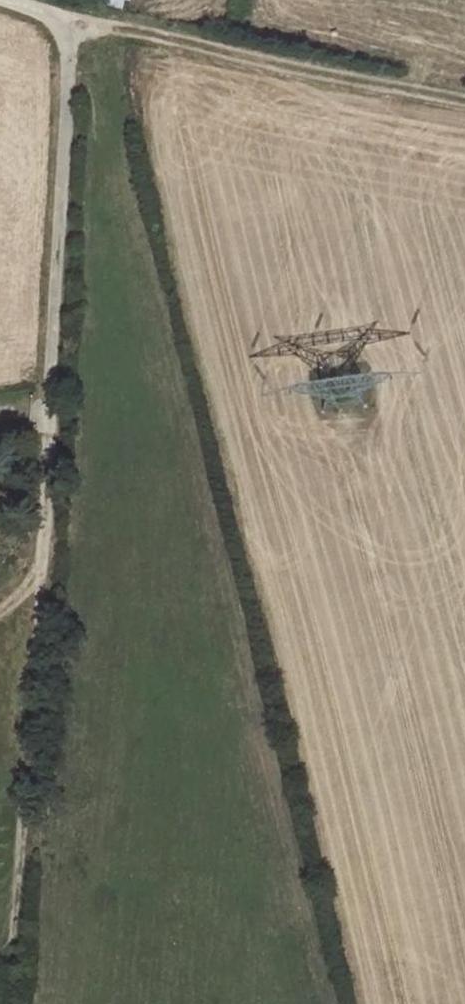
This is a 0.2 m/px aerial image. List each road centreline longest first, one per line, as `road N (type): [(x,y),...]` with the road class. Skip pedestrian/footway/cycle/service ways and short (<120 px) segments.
road 1 (track): [(64,21),(464,97)]
road 2 (track): [(44,572),(15,932),(0,950)]

